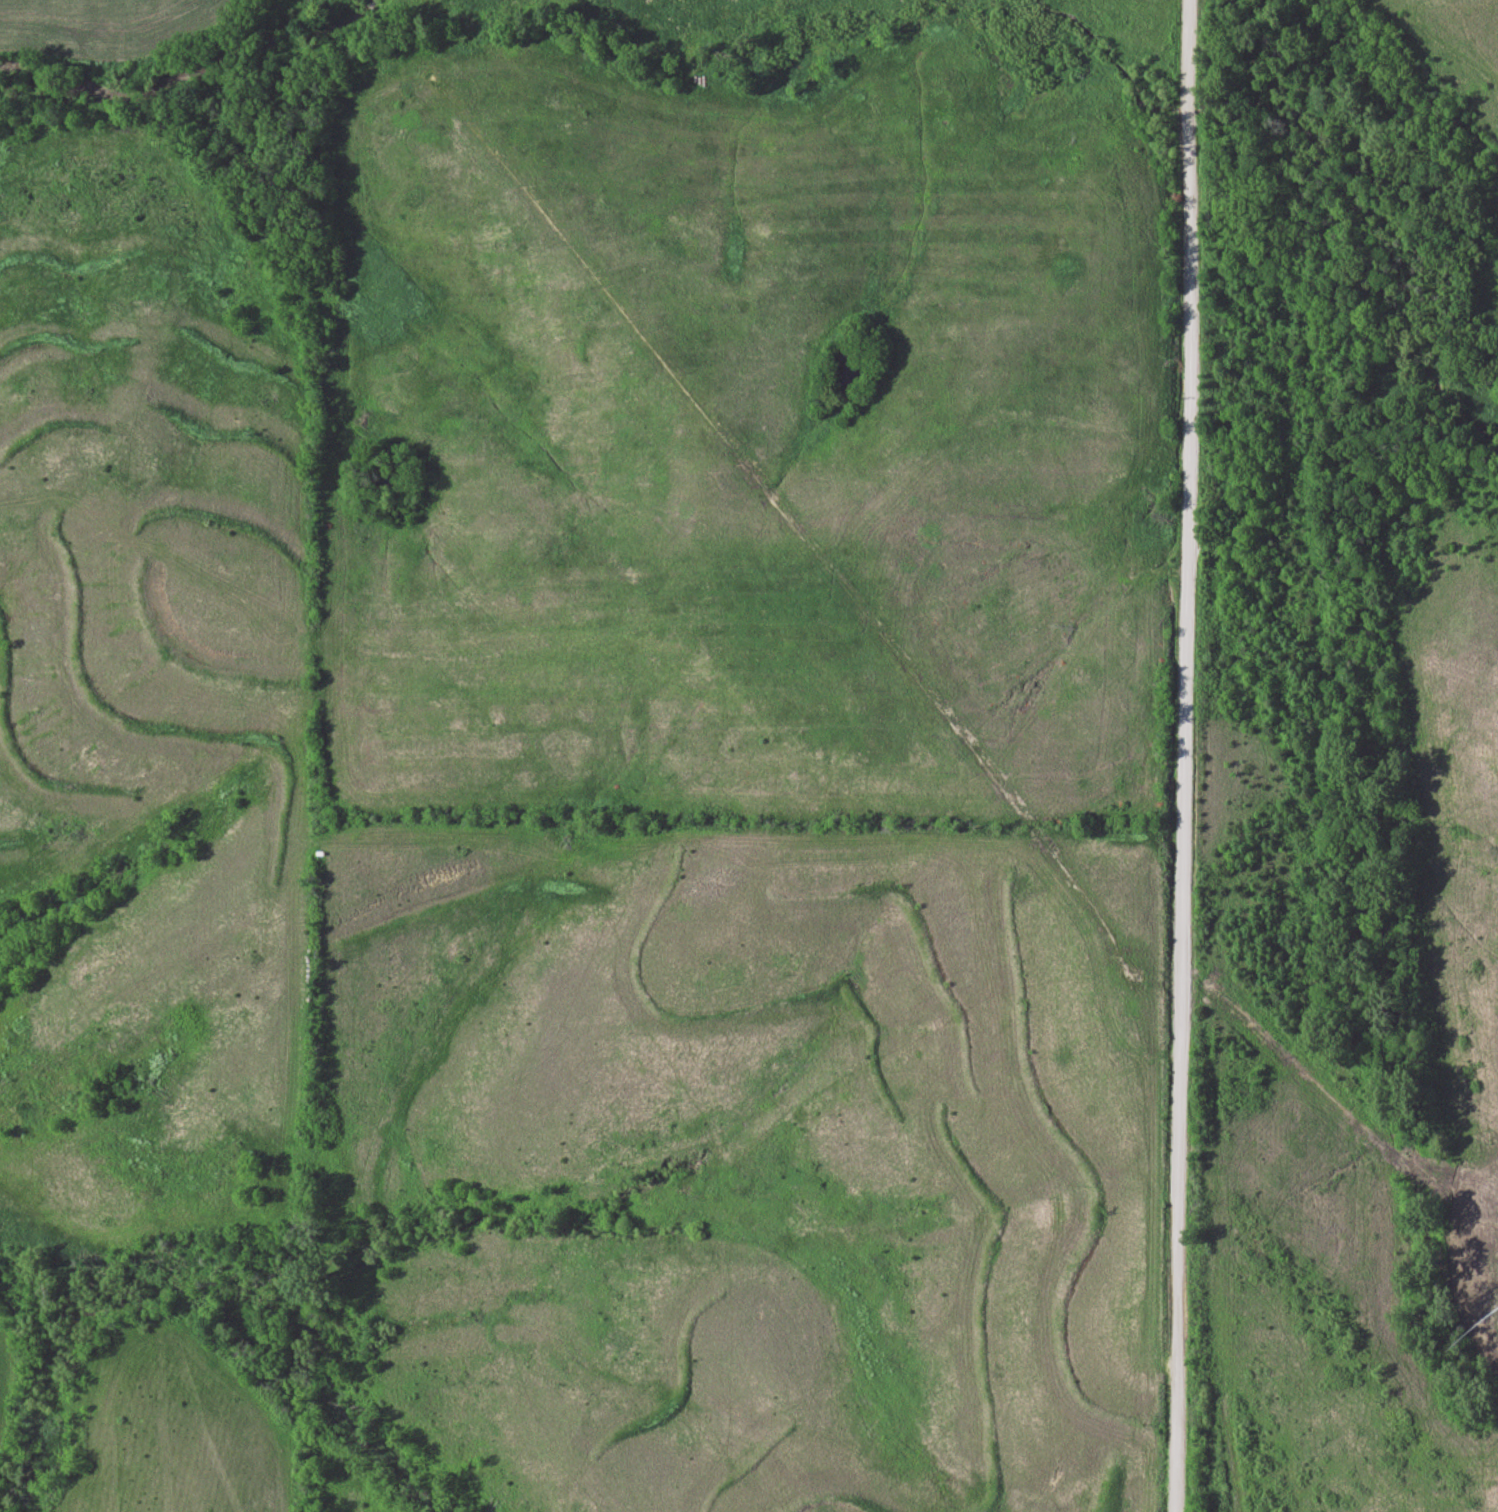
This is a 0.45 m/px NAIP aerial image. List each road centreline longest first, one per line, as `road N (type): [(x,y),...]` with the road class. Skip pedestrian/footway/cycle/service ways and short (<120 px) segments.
road 1 (residential): [(1175,1511),(1188,0)]

